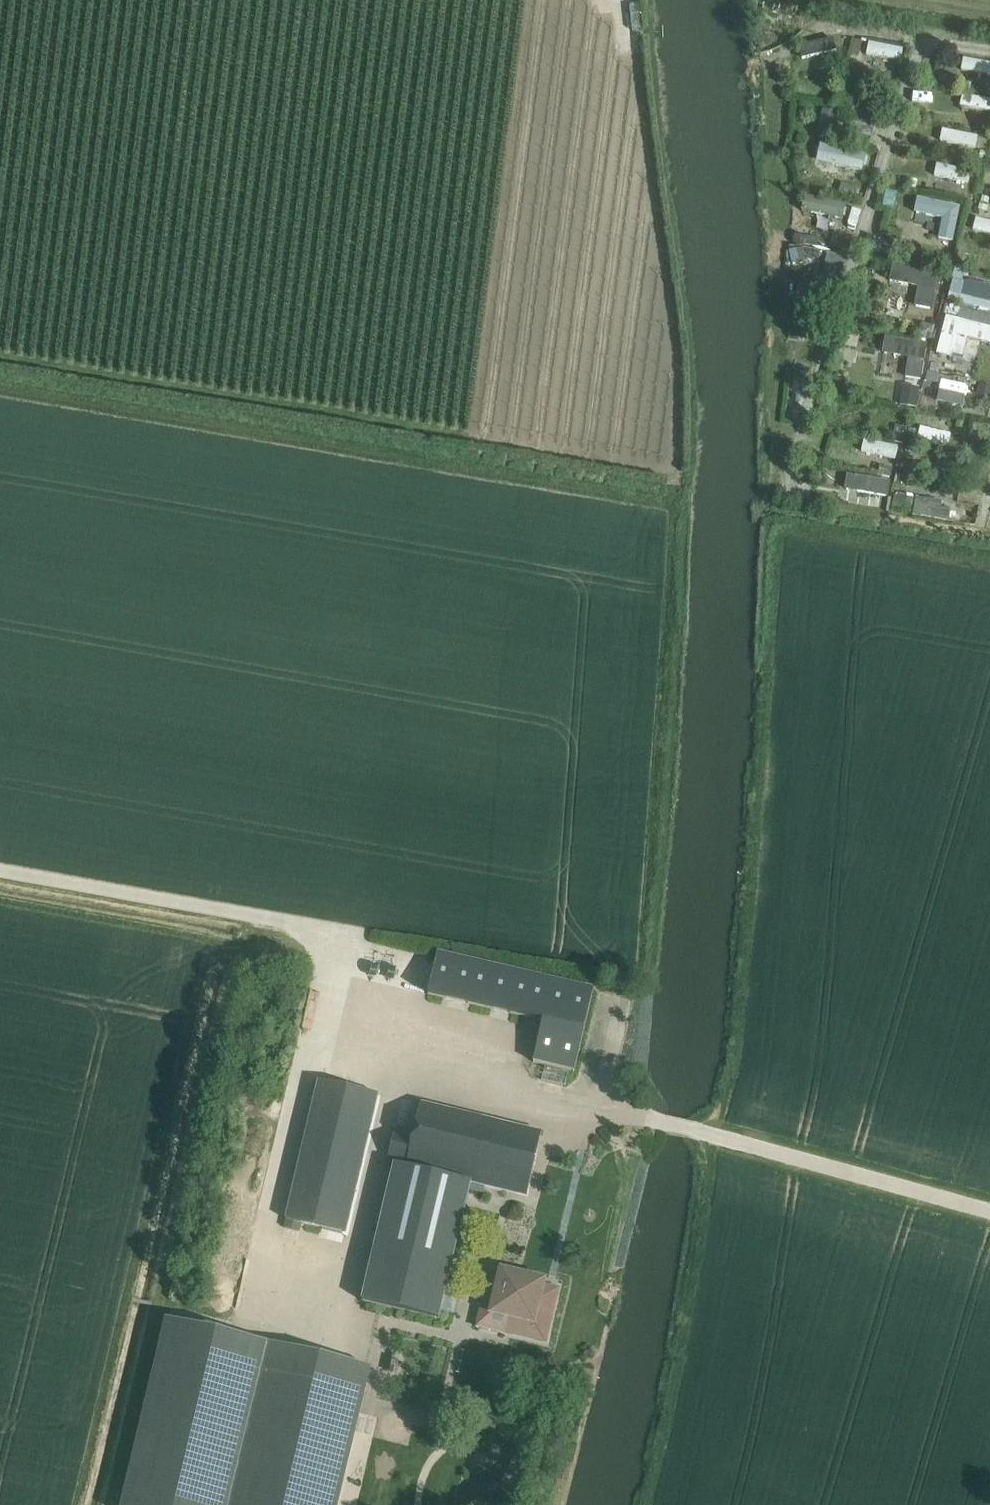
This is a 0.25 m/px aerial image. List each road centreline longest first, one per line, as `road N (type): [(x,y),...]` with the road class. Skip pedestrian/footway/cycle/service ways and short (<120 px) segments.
road 1 (track): [(0,875),(336,935),(363,1040)]

